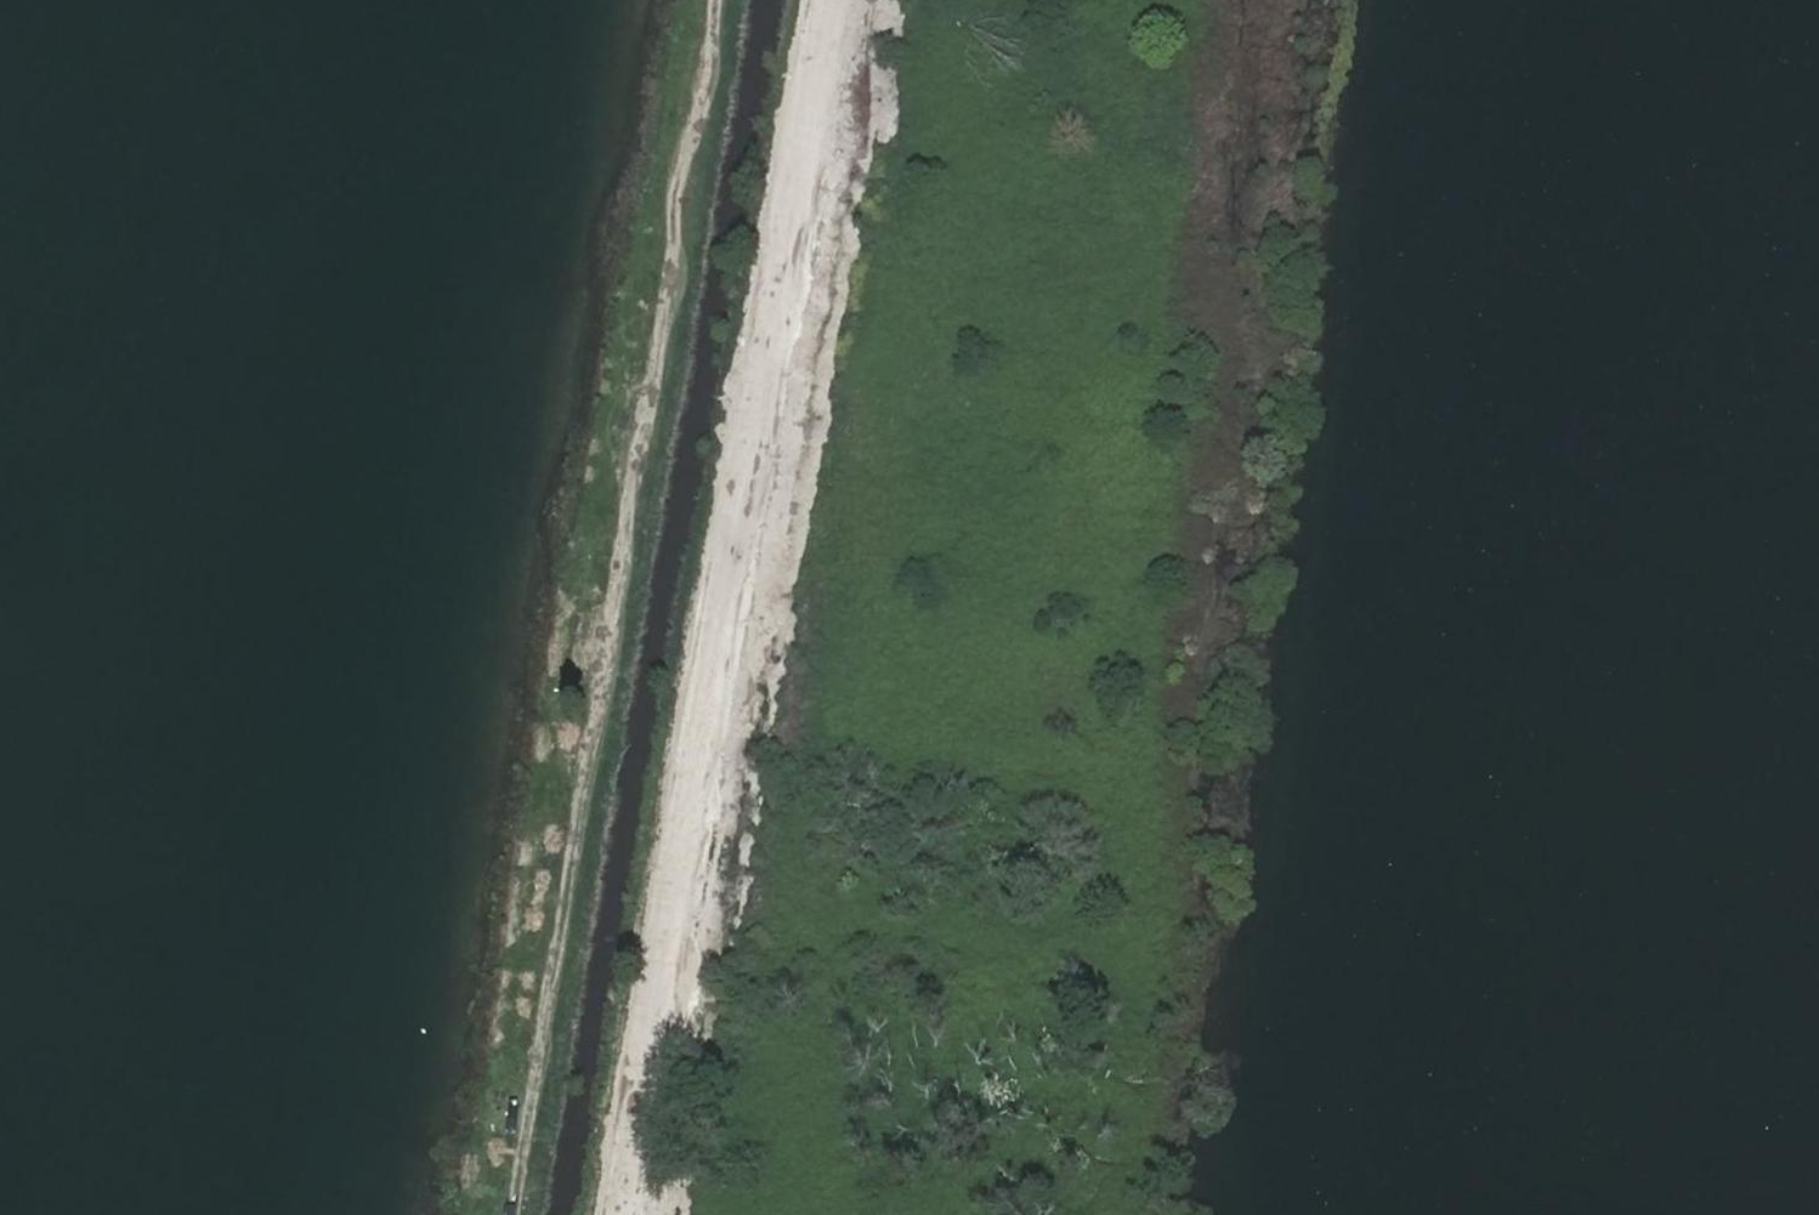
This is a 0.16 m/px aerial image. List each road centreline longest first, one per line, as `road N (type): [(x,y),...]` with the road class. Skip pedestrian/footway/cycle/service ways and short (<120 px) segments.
road 1 (track): [(857,0),(654,1214)]
road 2 (track): [(702,0),(507,1214)]

